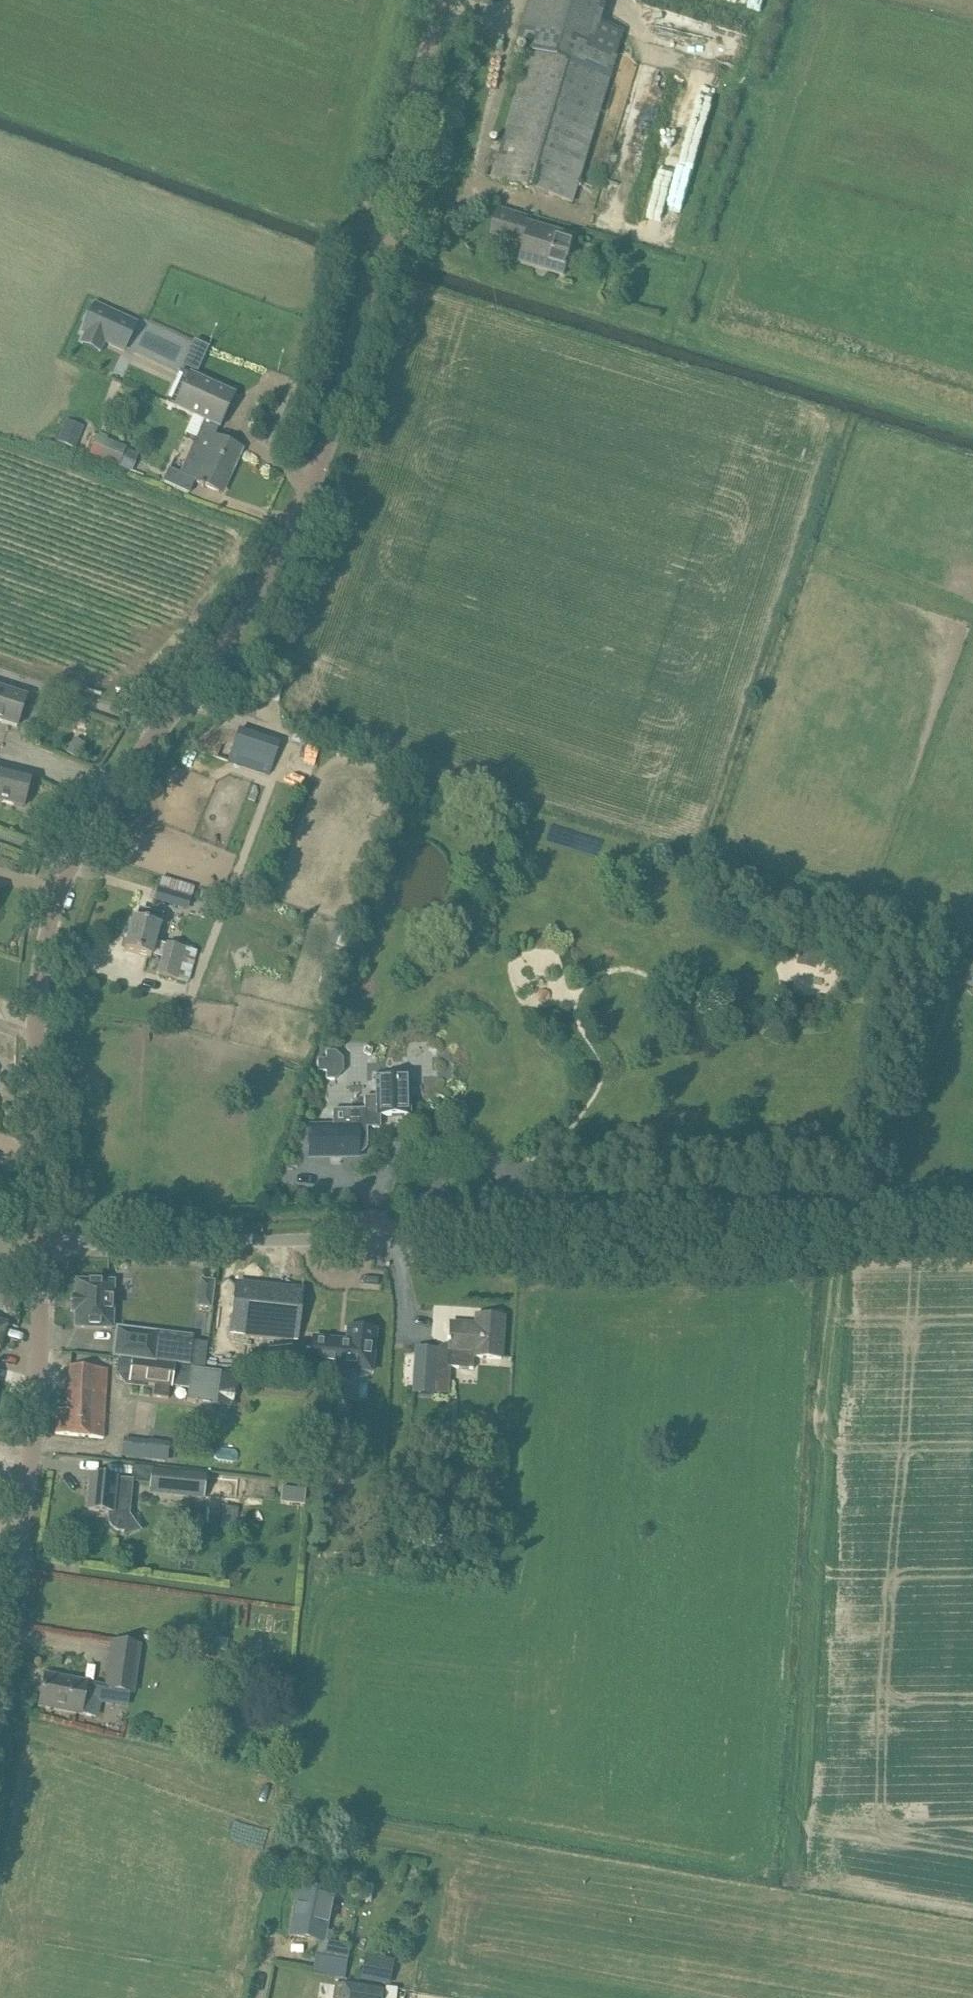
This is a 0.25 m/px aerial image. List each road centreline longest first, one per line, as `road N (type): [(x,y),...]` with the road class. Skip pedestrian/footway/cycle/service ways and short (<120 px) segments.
road 1 (unclassified): [(39,1243),(35,1003),(42,943),(100,810),(251,600),(298,512),(345,392),(440,0)]
road 2 (unclassified): [(39,1243),(972,1226)]
road 3 (residential): [(0,1699),(22,1554),(39,1243)]

